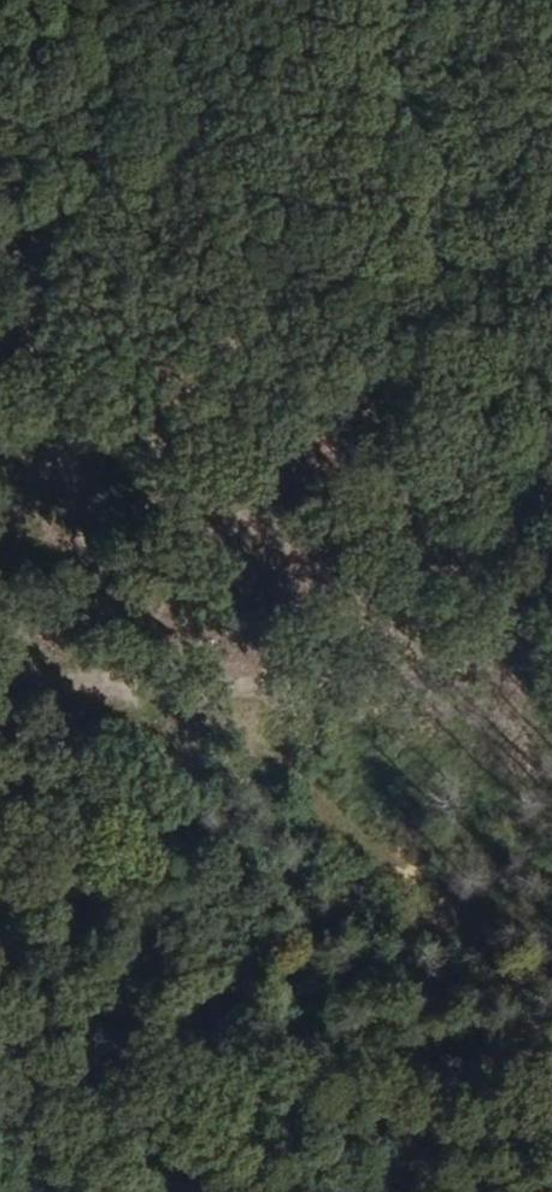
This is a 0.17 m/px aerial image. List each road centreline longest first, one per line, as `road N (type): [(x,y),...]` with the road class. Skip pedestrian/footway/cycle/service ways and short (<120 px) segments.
road 1 (track): [(551,68),(0,850)]
road 2 (track): [(221,1191),(113,686),(551,645)]
road 3 (track): [(0,670),(113,686),(0,229)]

